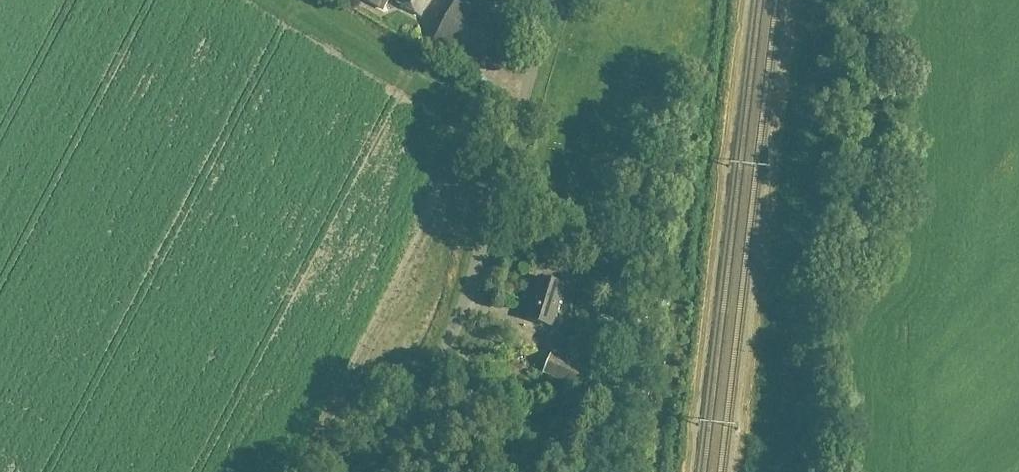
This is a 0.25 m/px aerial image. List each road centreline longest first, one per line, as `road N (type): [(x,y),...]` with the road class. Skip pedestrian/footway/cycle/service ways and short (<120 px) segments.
road 1 (unclassified): [(339,471),(396,402),(449,307),(547,0)]

